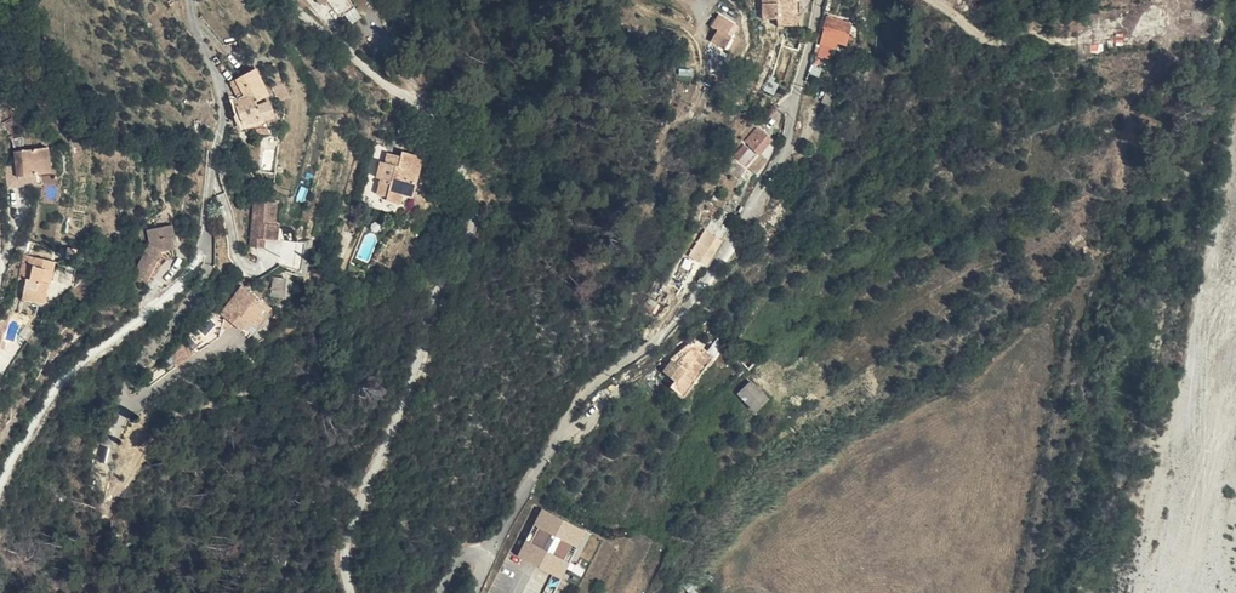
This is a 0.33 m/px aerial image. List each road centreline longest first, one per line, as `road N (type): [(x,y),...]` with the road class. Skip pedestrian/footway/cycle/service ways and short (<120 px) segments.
road 1 (residential): [(350,592),(346,532),(436,308),(468,250),(476,213),(464,174),(427,118),(285,0)]
road 2 (residential): [(488,557),(581,401),(669,331),(785,158),(821,0)]
road 3 (residential): [(189,0),(223,103),(203,246),(190,274),(56,387),(0,488)]
road 4 (track): [(1029,592),(1085,304)]

